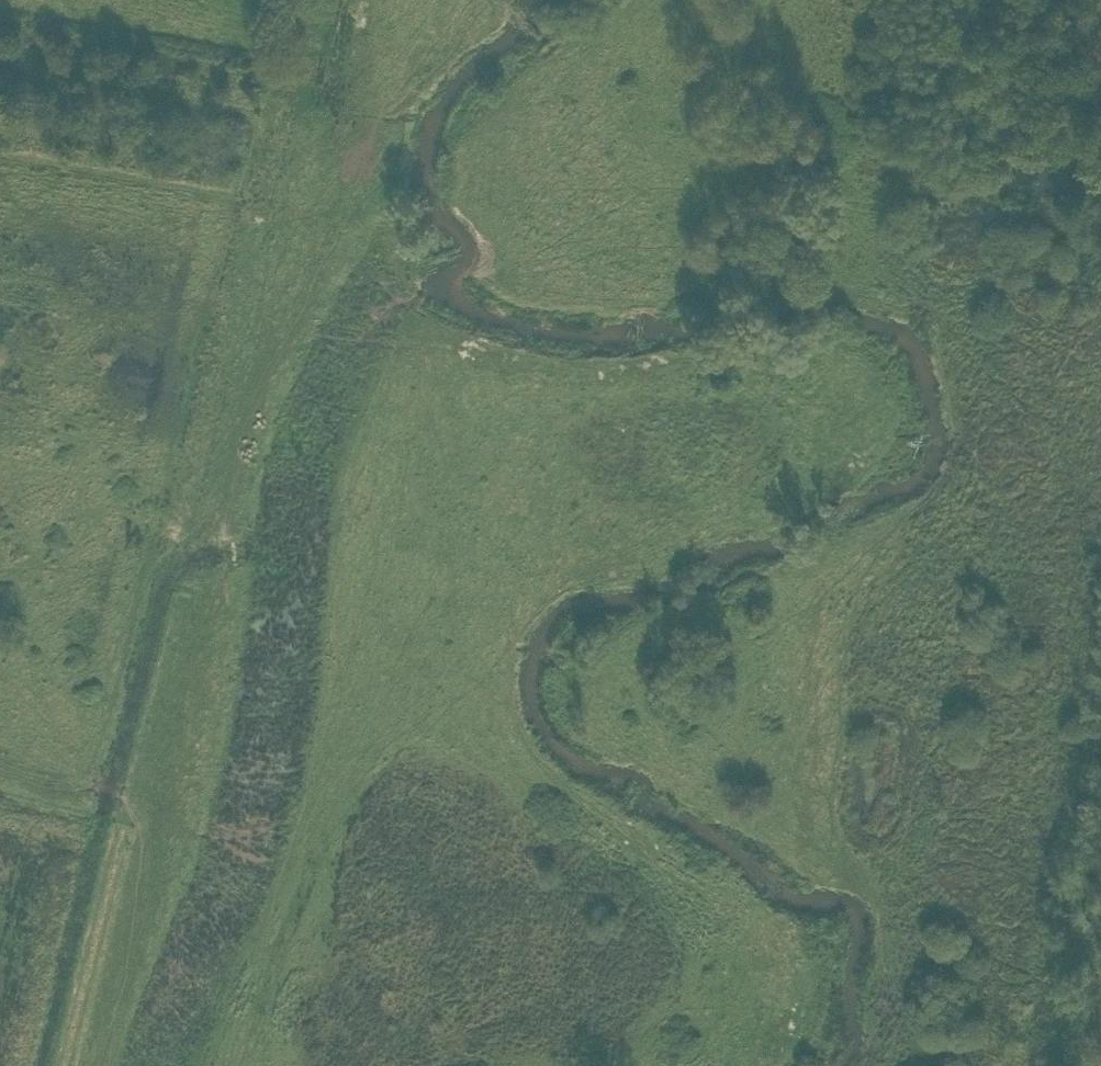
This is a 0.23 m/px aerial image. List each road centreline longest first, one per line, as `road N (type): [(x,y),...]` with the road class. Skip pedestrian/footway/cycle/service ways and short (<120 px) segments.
road 1 (track): [(255,107),(0,59)]

